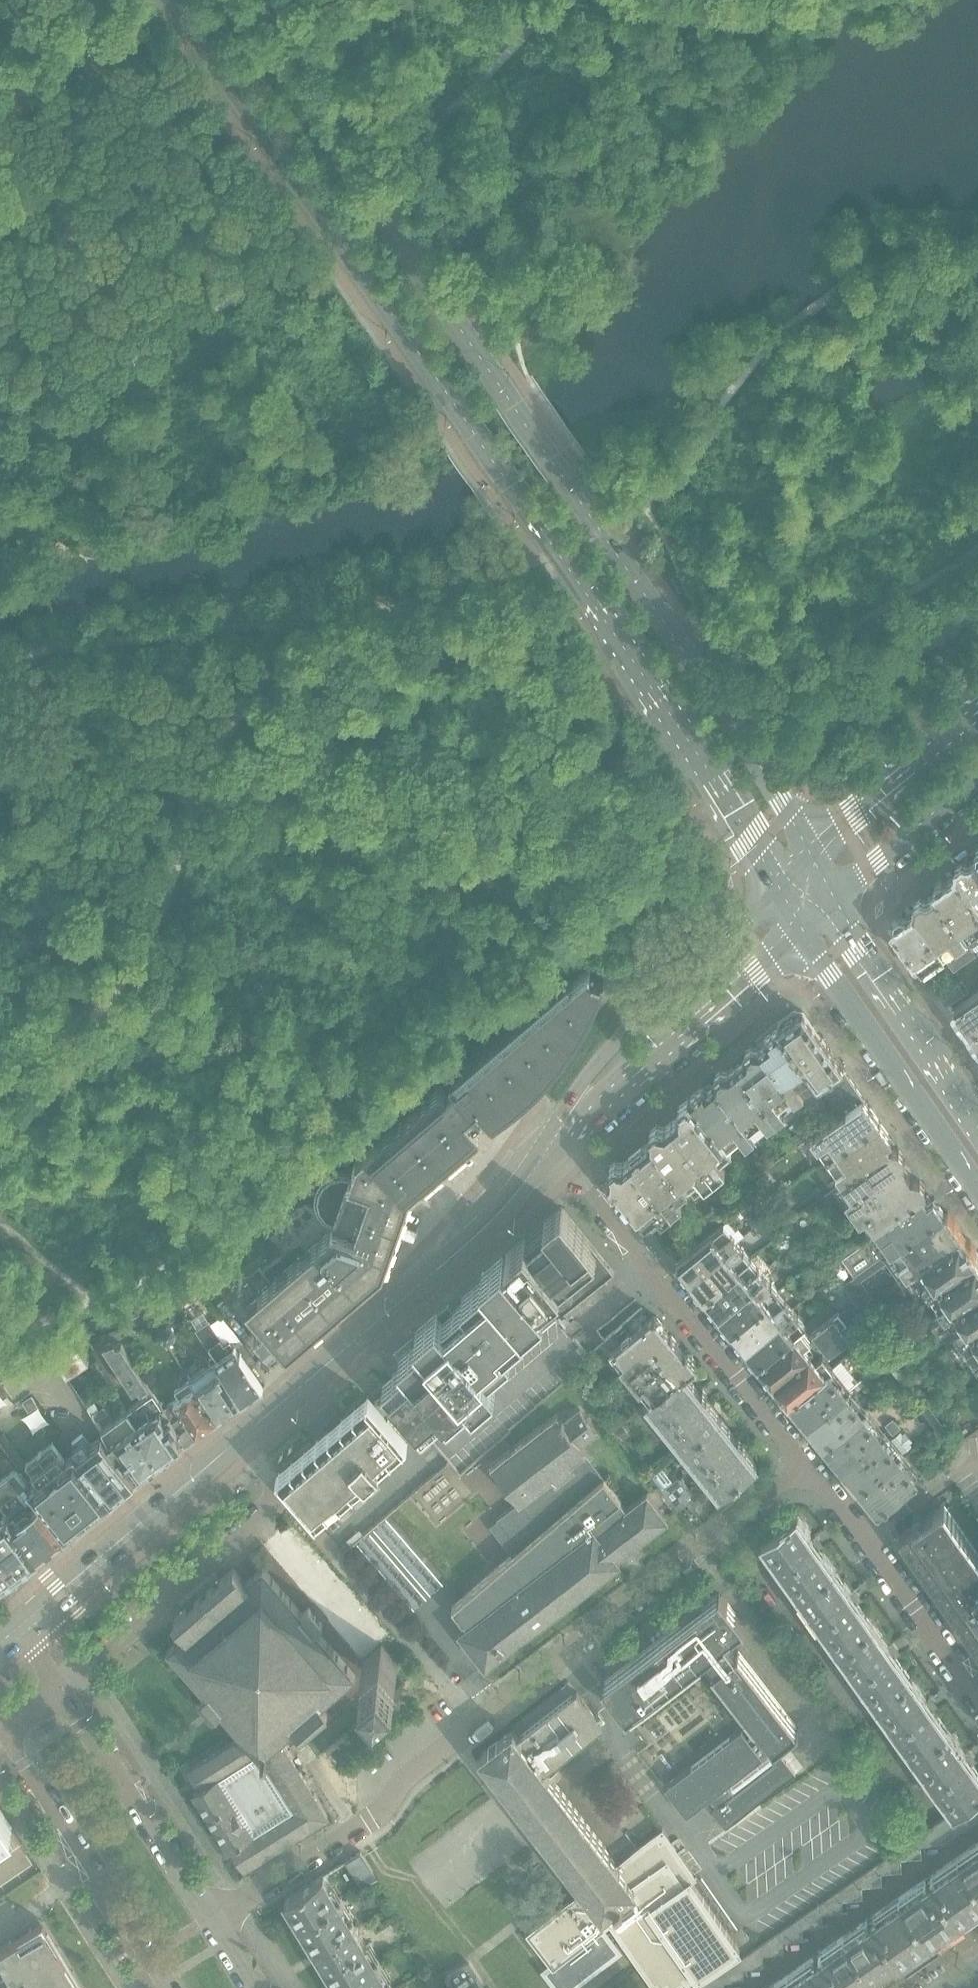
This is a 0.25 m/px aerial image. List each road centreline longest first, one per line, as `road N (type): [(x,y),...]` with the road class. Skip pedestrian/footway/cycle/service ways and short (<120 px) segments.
road 1 (secondary): [(174,0),(521,500),(778,896)]
road 2 (secondary): [(812,855),(700,675),(231,0)]
road 3 (residential): [(212,1920),(369,1824),(808,1465)]
road 4 (tertiary): [(101,1562),(488,1227),(552,1146)]
road 5 (residential): [(808,1465),(552,1146)]
road 6 (tertiary): [(778,896),(621,1035),(552,1146)]
road 7 (residential): [(212,1920),(29,1639)]
road 8 (tertiary): [(552,1146),(801,935)]
road 9 (secondary): [(801,935),(977,1196)]
road 10 (residential): [(0,1724),(167,1987)]
road 11 (residential): [(977,1696),(808,1465)]
road 12 (secondary): [(977,1123),(837,901)]
road 13 (secondary): [(977,717),(812,855)]
road 14 (secondary): [(837,901),(977,777)]

